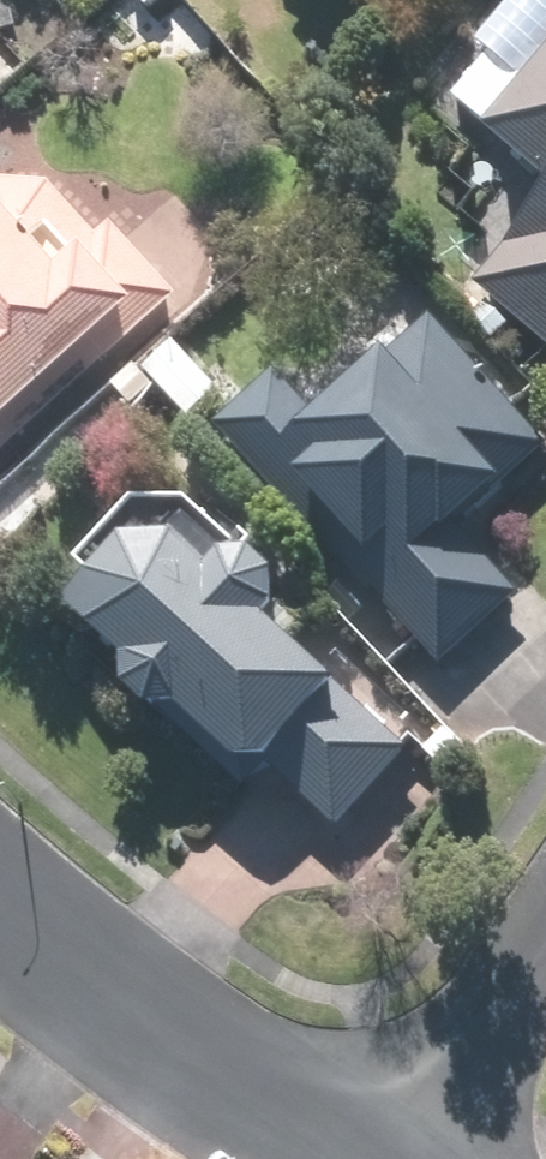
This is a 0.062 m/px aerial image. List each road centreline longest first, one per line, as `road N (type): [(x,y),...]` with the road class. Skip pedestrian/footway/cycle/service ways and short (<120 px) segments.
road 1 (residential): [(0,917),(51,965),(319,1158)]
road 2 (residential): [(419,1158),(545,965)]

